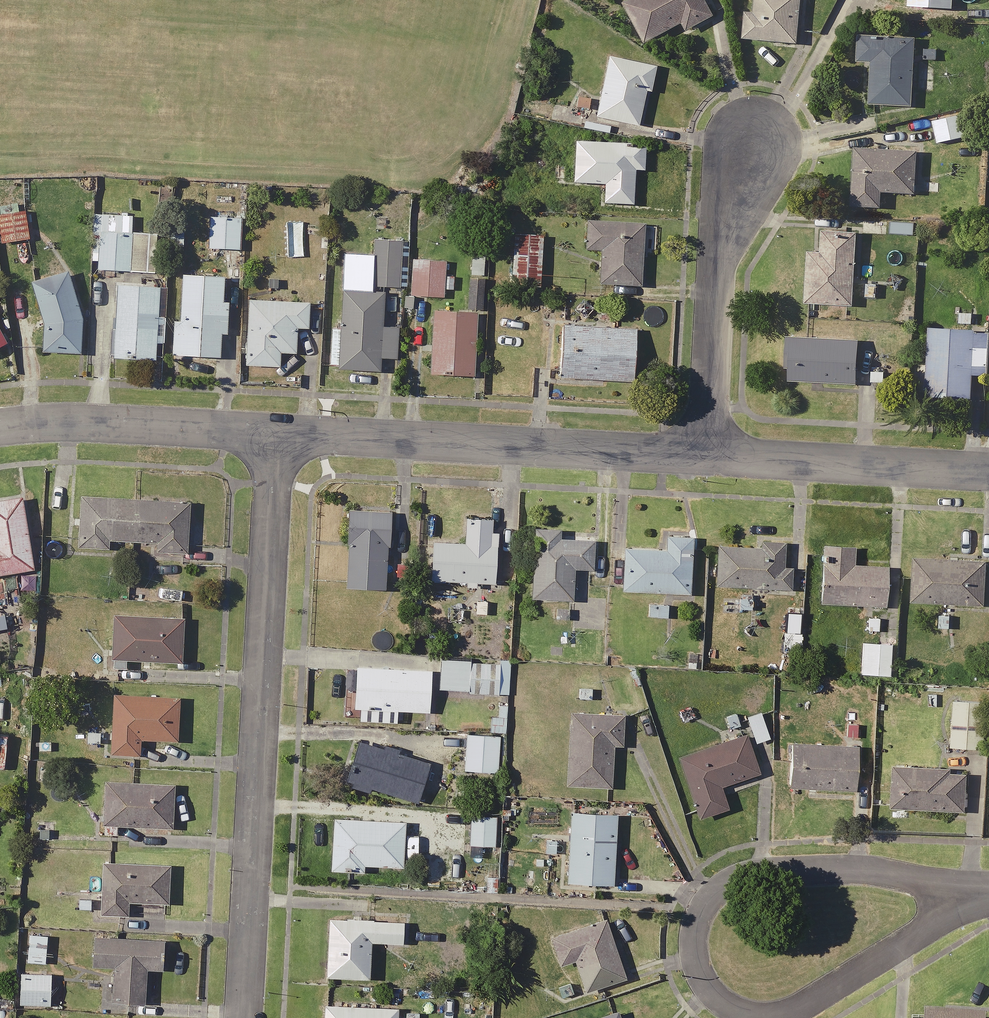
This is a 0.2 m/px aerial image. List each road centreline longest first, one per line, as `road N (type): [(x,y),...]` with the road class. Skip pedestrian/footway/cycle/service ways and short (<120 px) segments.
road 1 (residential): [(274,433),(245,1017)]
road 2 (residential): [(966,893),(925,931),(784,1013),(727,1007),(708,988),(691,938),(695,911),(710,891),(754,874),(868,869)]
road 3 (residential): [(274,433),(708,456)]
road 4 (residential): [(753,152),(718,272),(708,456)]
road 5 (residential): [(708,456),(988,475)]
road 6 (residential): [(0,426),(59,420),(274,433)]

